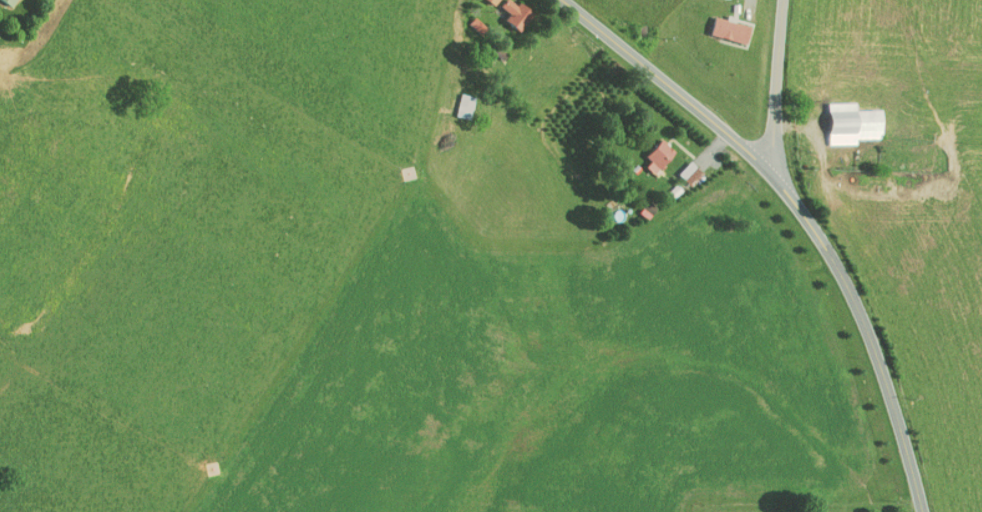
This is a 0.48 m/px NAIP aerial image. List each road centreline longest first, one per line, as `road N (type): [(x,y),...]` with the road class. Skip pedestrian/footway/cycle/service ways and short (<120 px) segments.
road 1 (tertiary): [(917,511),(871,346),(824,249),(773,173),(630,58)]
road 2 (residential): [(773,173),(761,109),(777,0)]

